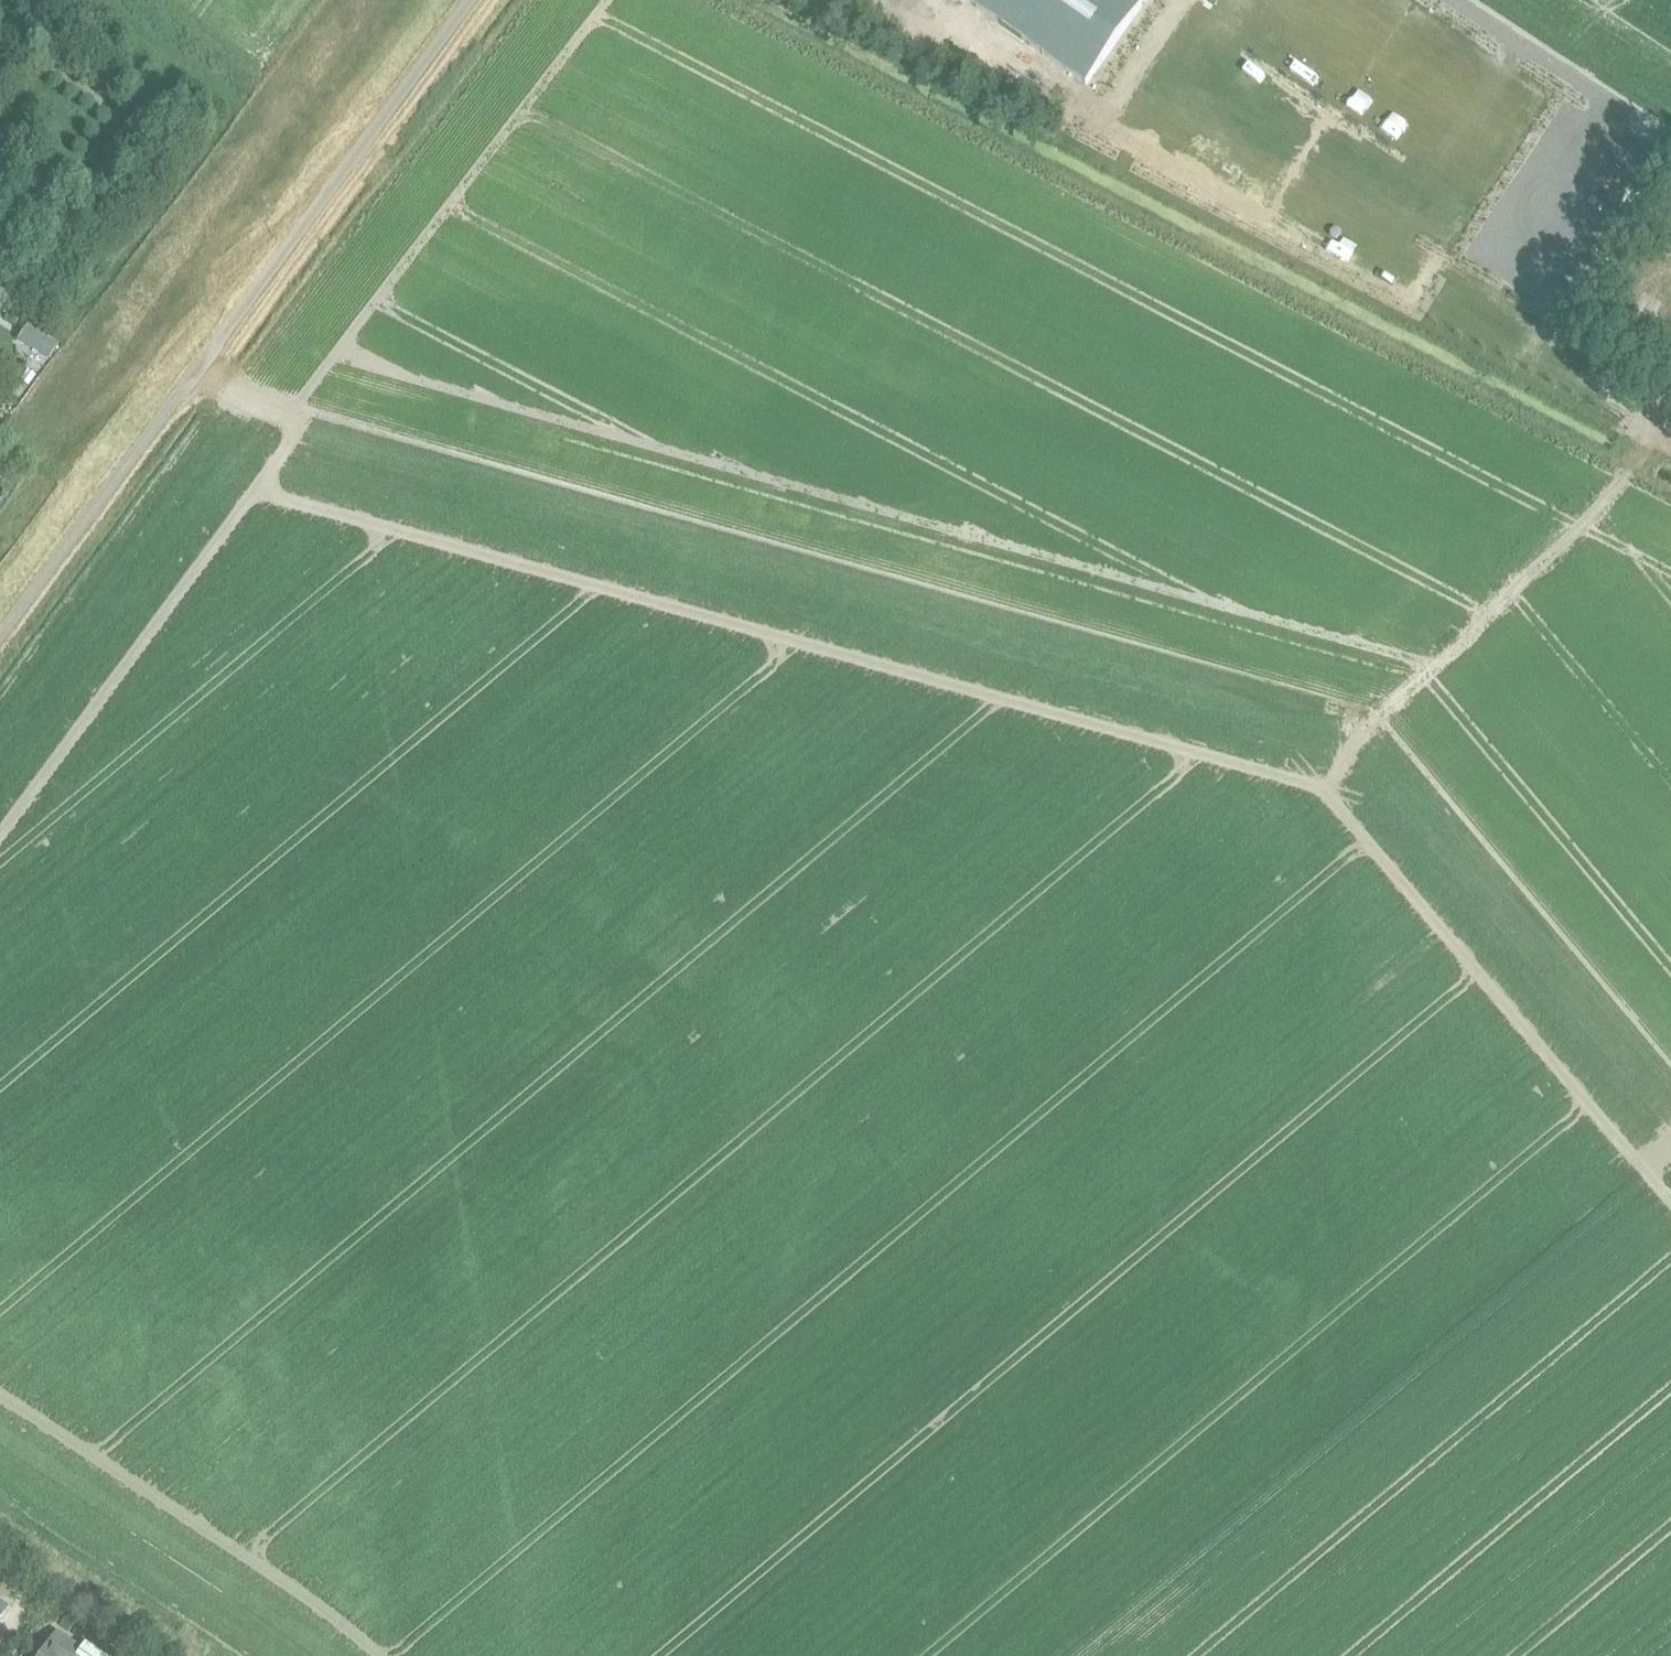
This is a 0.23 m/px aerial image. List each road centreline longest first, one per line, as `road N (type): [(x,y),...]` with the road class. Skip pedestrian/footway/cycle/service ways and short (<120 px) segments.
road 1 (unclassified): [(0,635),(469,0)]
road 2 (unclassified): [(1670,137),(1458,0)]
road 3 (unclassified): [(167,1655),(0,1544)]

